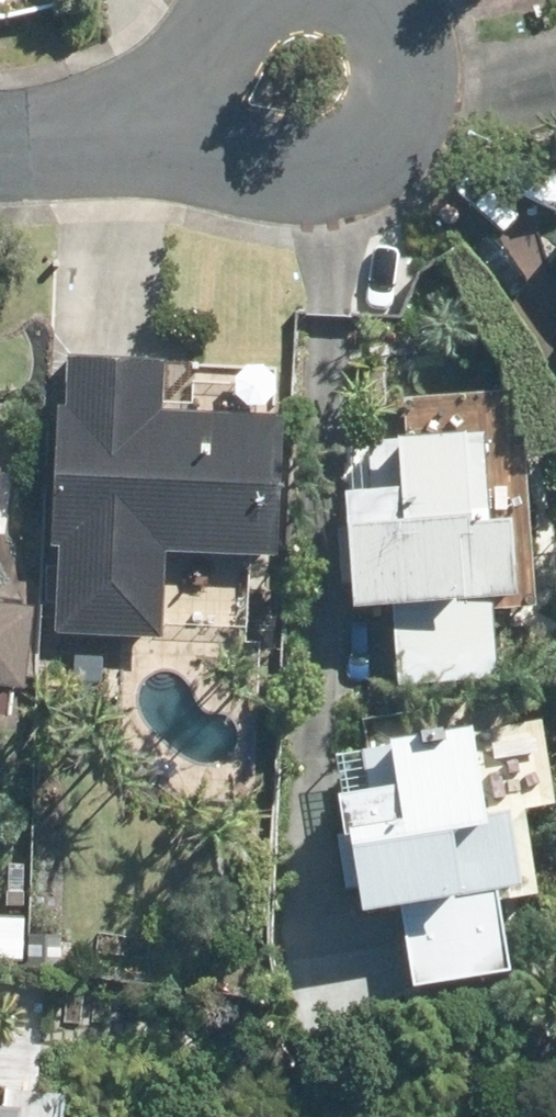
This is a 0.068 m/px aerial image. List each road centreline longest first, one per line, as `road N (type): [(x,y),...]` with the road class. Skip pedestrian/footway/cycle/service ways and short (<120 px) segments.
road 1 (residential): [(385,0),(405,30),(417,80),(400,136),(354,174),(285,180),(205,163)]
road 2 (residential): [(107,116),(214,34),(240,0)]

